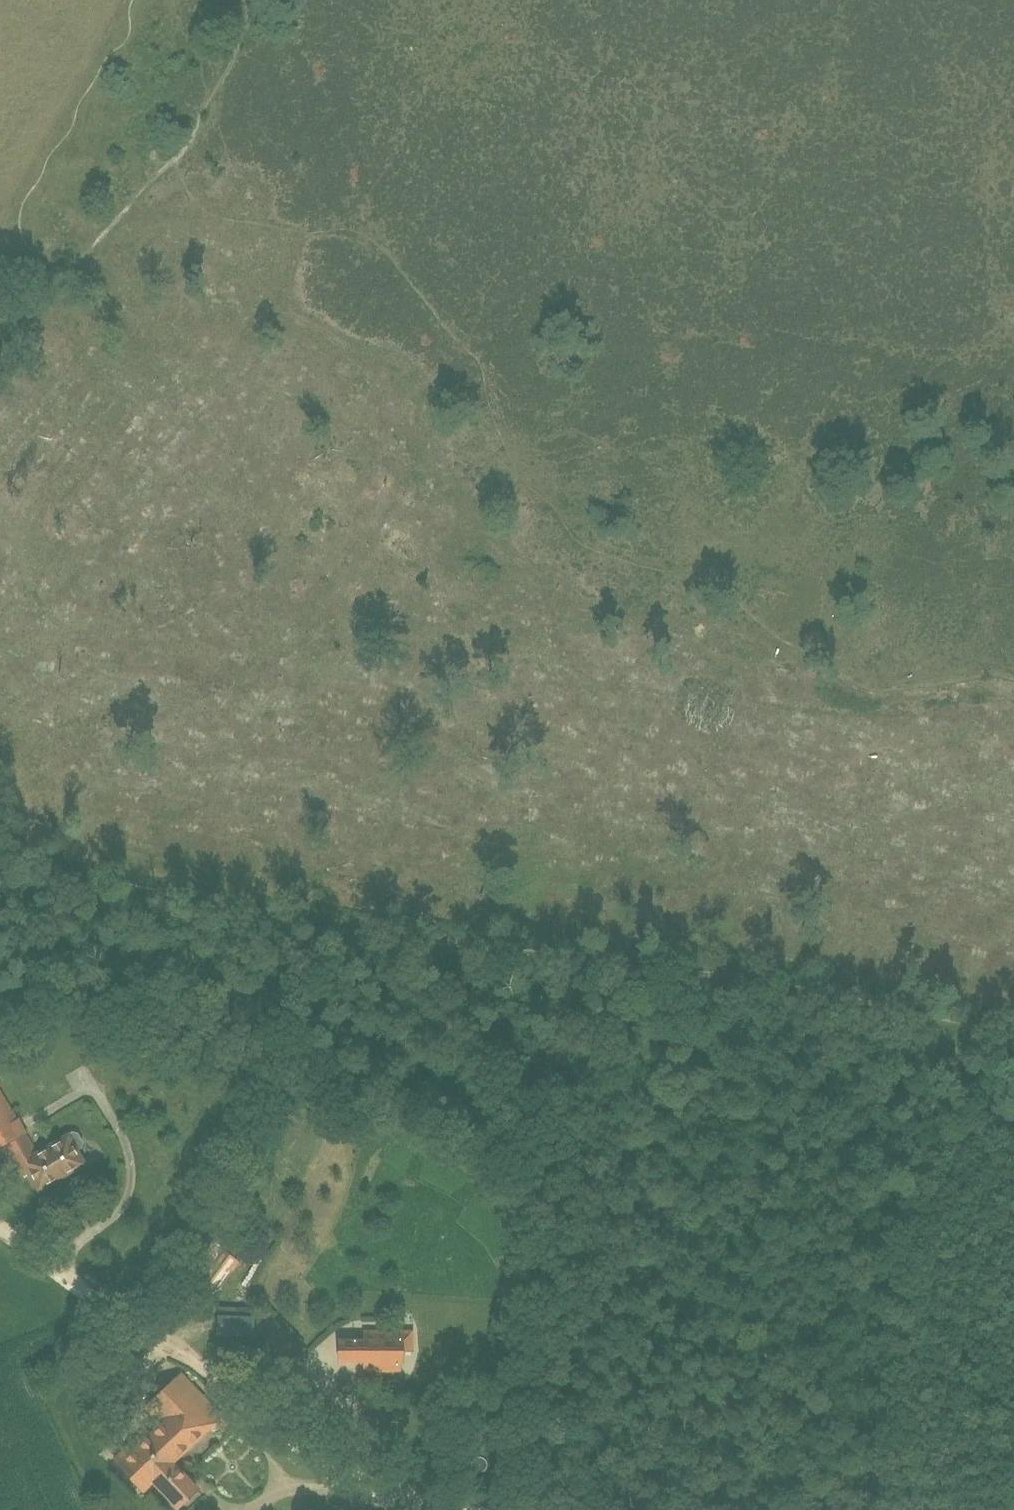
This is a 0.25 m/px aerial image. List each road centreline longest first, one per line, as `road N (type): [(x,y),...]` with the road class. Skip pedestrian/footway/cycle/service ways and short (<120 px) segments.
road 1 (track): [(1013,1023),(764,976),(435,940),(0,859)]
road 2 (track): [(0,1228),(353,1474),(481,1509)]

